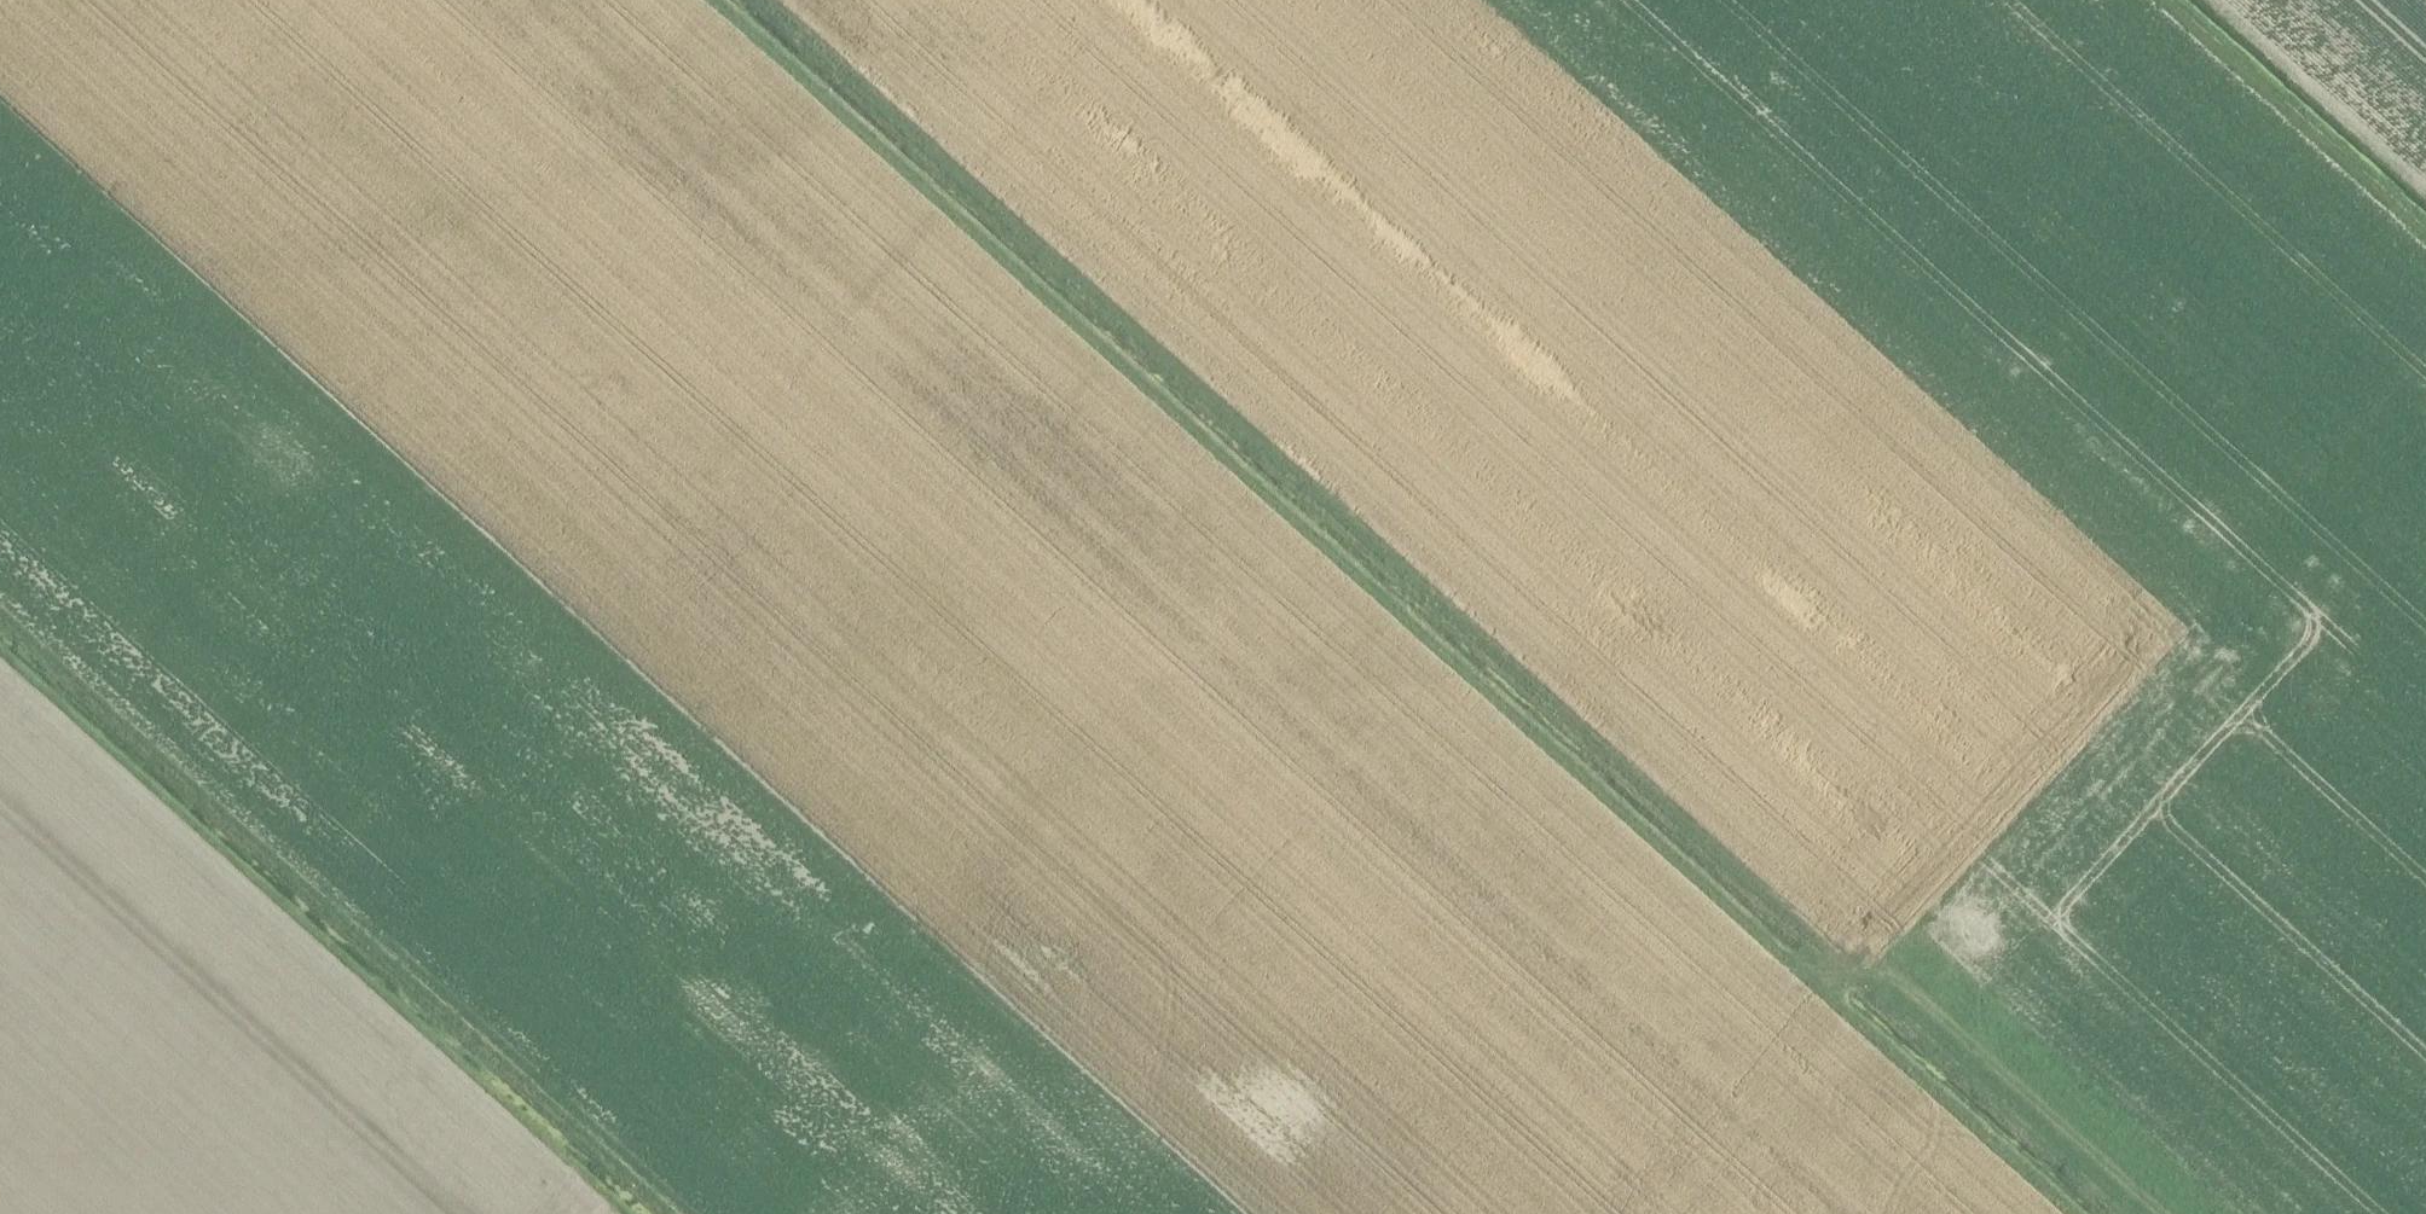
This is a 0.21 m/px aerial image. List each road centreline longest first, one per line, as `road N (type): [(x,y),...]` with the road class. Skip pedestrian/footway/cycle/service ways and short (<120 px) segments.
road 1 (track): [(2154,1213),(1875,968)]

